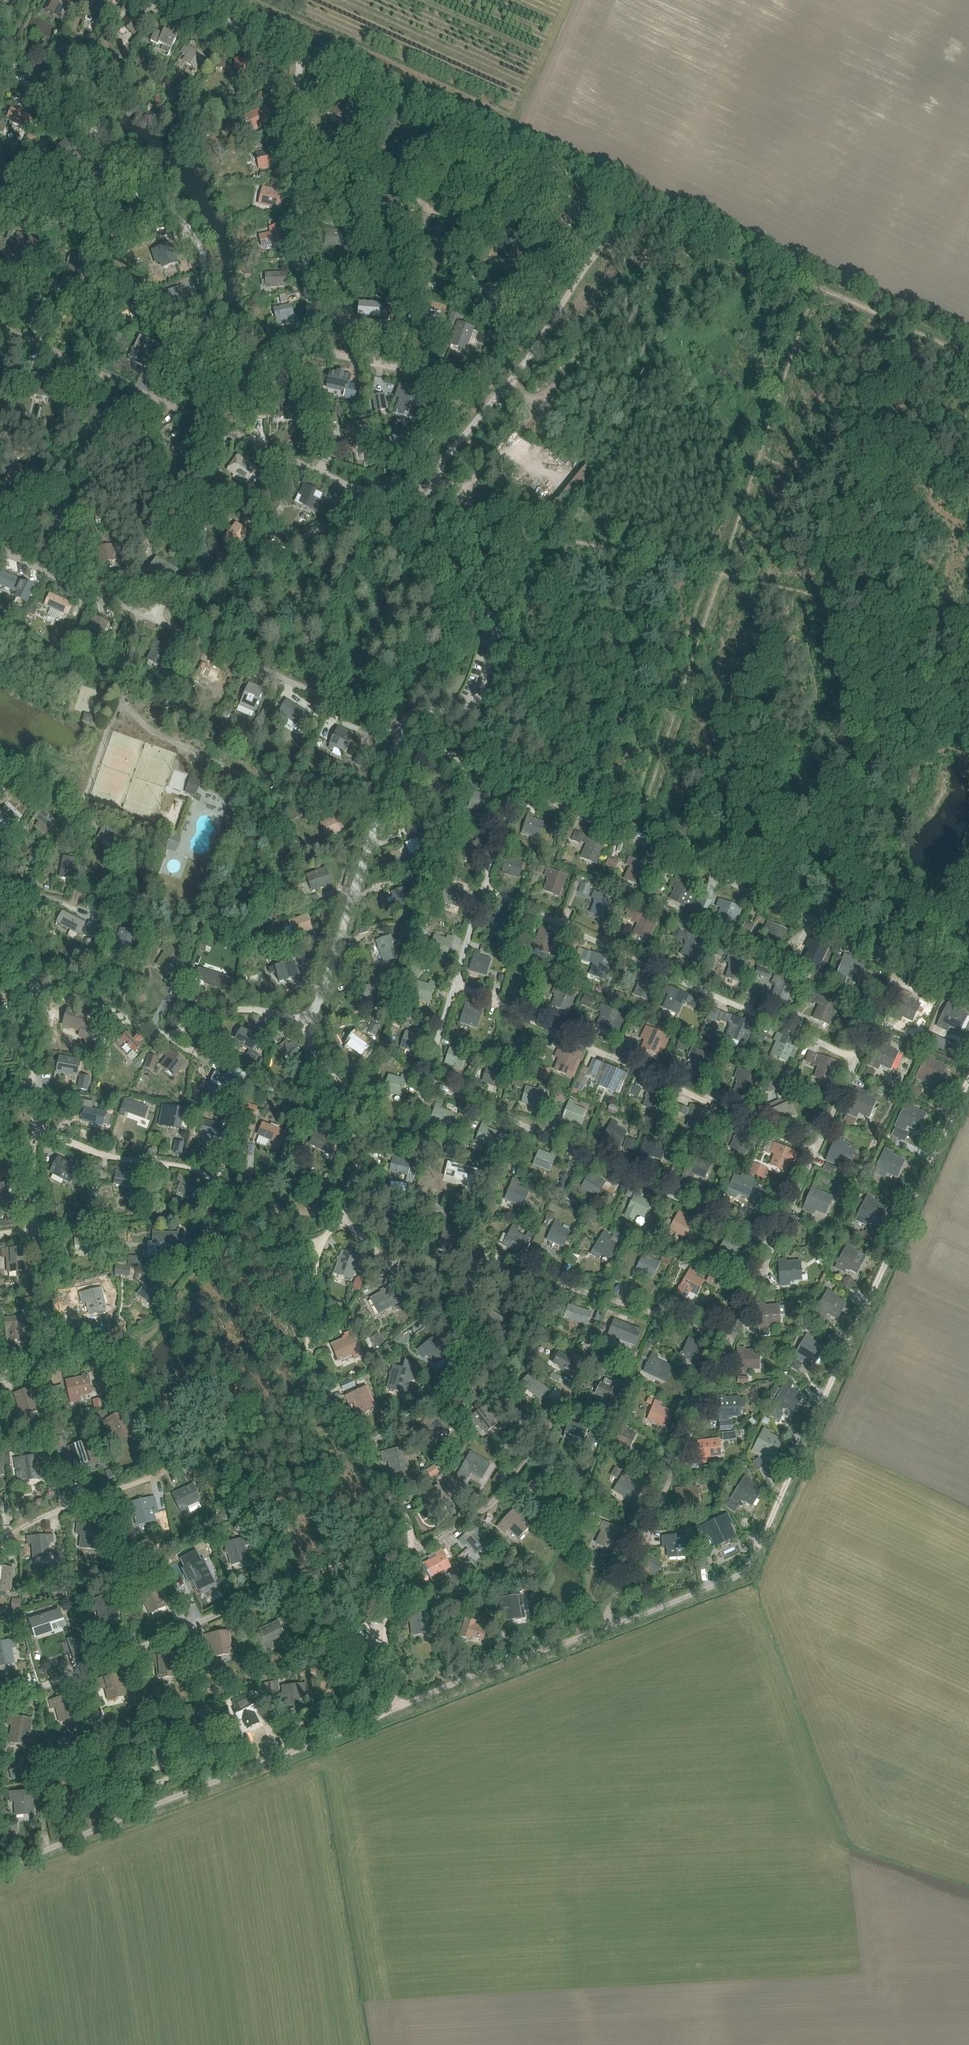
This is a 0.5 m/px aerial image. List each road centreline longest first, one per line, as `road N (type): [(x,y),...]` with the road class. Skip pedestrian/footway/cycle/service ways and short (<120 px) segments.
road 1 (residential): [(603,1630),(750,1565),(968,1078)]
road 2 (residential): [(0,73),(119,147),(151,178),(188,232),(210,323),(227,334),(308,346)]
road 3 (residential): [(899,960),(507,783)]
road 4 (residential): [(0,1870),(395,1707)]
road 5 (residential): [(478,886),(857,1059)]
road 6 (residential): [(450,977),(817,1150)]
road 7 (residential): [(0,329),(364,495)]
road 8 (residential): [(0,1705),(289,1578),(258,1515)]
road 9 (residential): [(622,198),(294,49)]
road 10 (residential): [(401,734),(416,711),(464,708),(482,694),(508,607),(458,545),(432,489)]
road 11 (residential): [(603,1630),(733,1339)]
road 12 (residential): [(311,1019),(401,734)]
road 13 (residential): [(32,991),(74,990),(170,1034),(200,1011),(237,1007),(311,1019)]
road 14 (residential): [(137,617),(401,734)]
road 15 (residential): [(527,1126),(774,1245)]
road 16 (residential): [(364,495),(137,617)]
road 17 (residential): [(622,198),(472,377)]
road 18 (residential): [(505,389),(627,229),(622,198)]
road 19 (residential): [(733,1339),(517,1270)]
road 20 (residential): [(34,1135),(186,1157),(208,1175),(222,1214)]
road 21 (residential): [(395,1707),(603,1630)]
road 22 (residential): [(359,1444),(309,1359),(319,1244)]
road 23 (residential): [(0,1538),(193,1454)]
road 24 (residential): [(497,1394),(383,1262)]
road 25 (residential): [(395,1707),(383,1638),(415,1545)]
road 26 (residential): [(308,346),(472,377)]
road 27 (residential): [(415,1545),(477,1518),(545,1448)]
road 28 (residential): [(122,705),(84,804),(137,822)]
road 29 (residential): [(472,377),(364,495)]
road 30 (residential): [(359,1444),(431,1397),(497,1394)]
road 31 (residential): [(0,555),(137,617)]
road 32 (residential): [(34,1135),(32,991)]
road 33 (residential): [(122,705),(151,728),(245,774)]
road 34 (residential): [(53,1361),(35,1226)]
road 35 (residential): [(308,346),(296,213)]
road 36 (residential): [(369,1129),(358,1098),(313,1049),(311,1019)]
road 37 (residential): [(432,489),(505,389)]
road 38 (residential): [(545,1448),(595,1338)]

